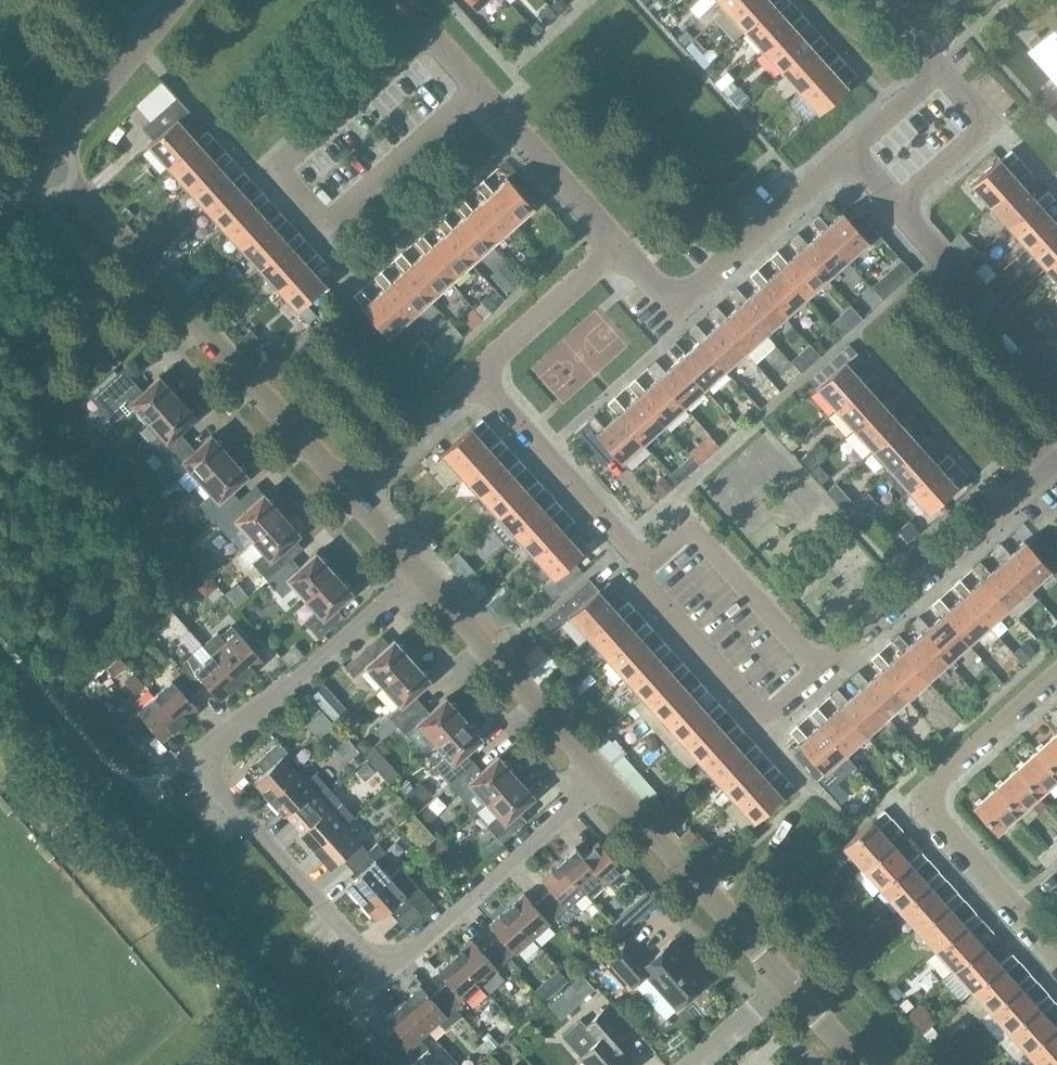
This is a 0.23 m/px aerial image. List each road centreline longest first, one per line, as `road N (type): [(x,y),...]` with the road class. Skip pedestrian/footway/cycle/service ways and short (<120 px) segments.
road 1 (residential): [(420,570),(222,762),(229,805),(384,977),(603,778)]
road 2 (residential): [(479,91),(326,224),(276,166),(429,34)]
road 3 (residential): [(346,491),(46,160)]
road 4 (residential): [(1056,951),(920,797),(1056,675)]
road 5 (residential): [(821,669),(1056,463)]
road 6 (residential): [(848,156),(678,305),(616,248)]
road 7 (residential): [(786,993),(603,778)]
road 8 (residential): [(648,565),(638,576),(768,718),(821,669)]
road 9 (residential): [(603,778),(420,570)]
road 10 (residential): [(821,669),(691,522),(648,565)]
road 11 (residential): [(475,376),(648,565)]
road 12 (residential): [(1056,383),(894,205)]
road 13 (residential): [(46,160),(182,0)]
road 14 (residential): [(616,248),(479,91)]
road 15 (residential): [(894,205),(988,121),(942,71)]
road 16 (residential): [(475,376),(616,248)]
road 17 (residential): [(346,491),(475,376)]
road 18 (residential): [(942,71),(848,156)]

